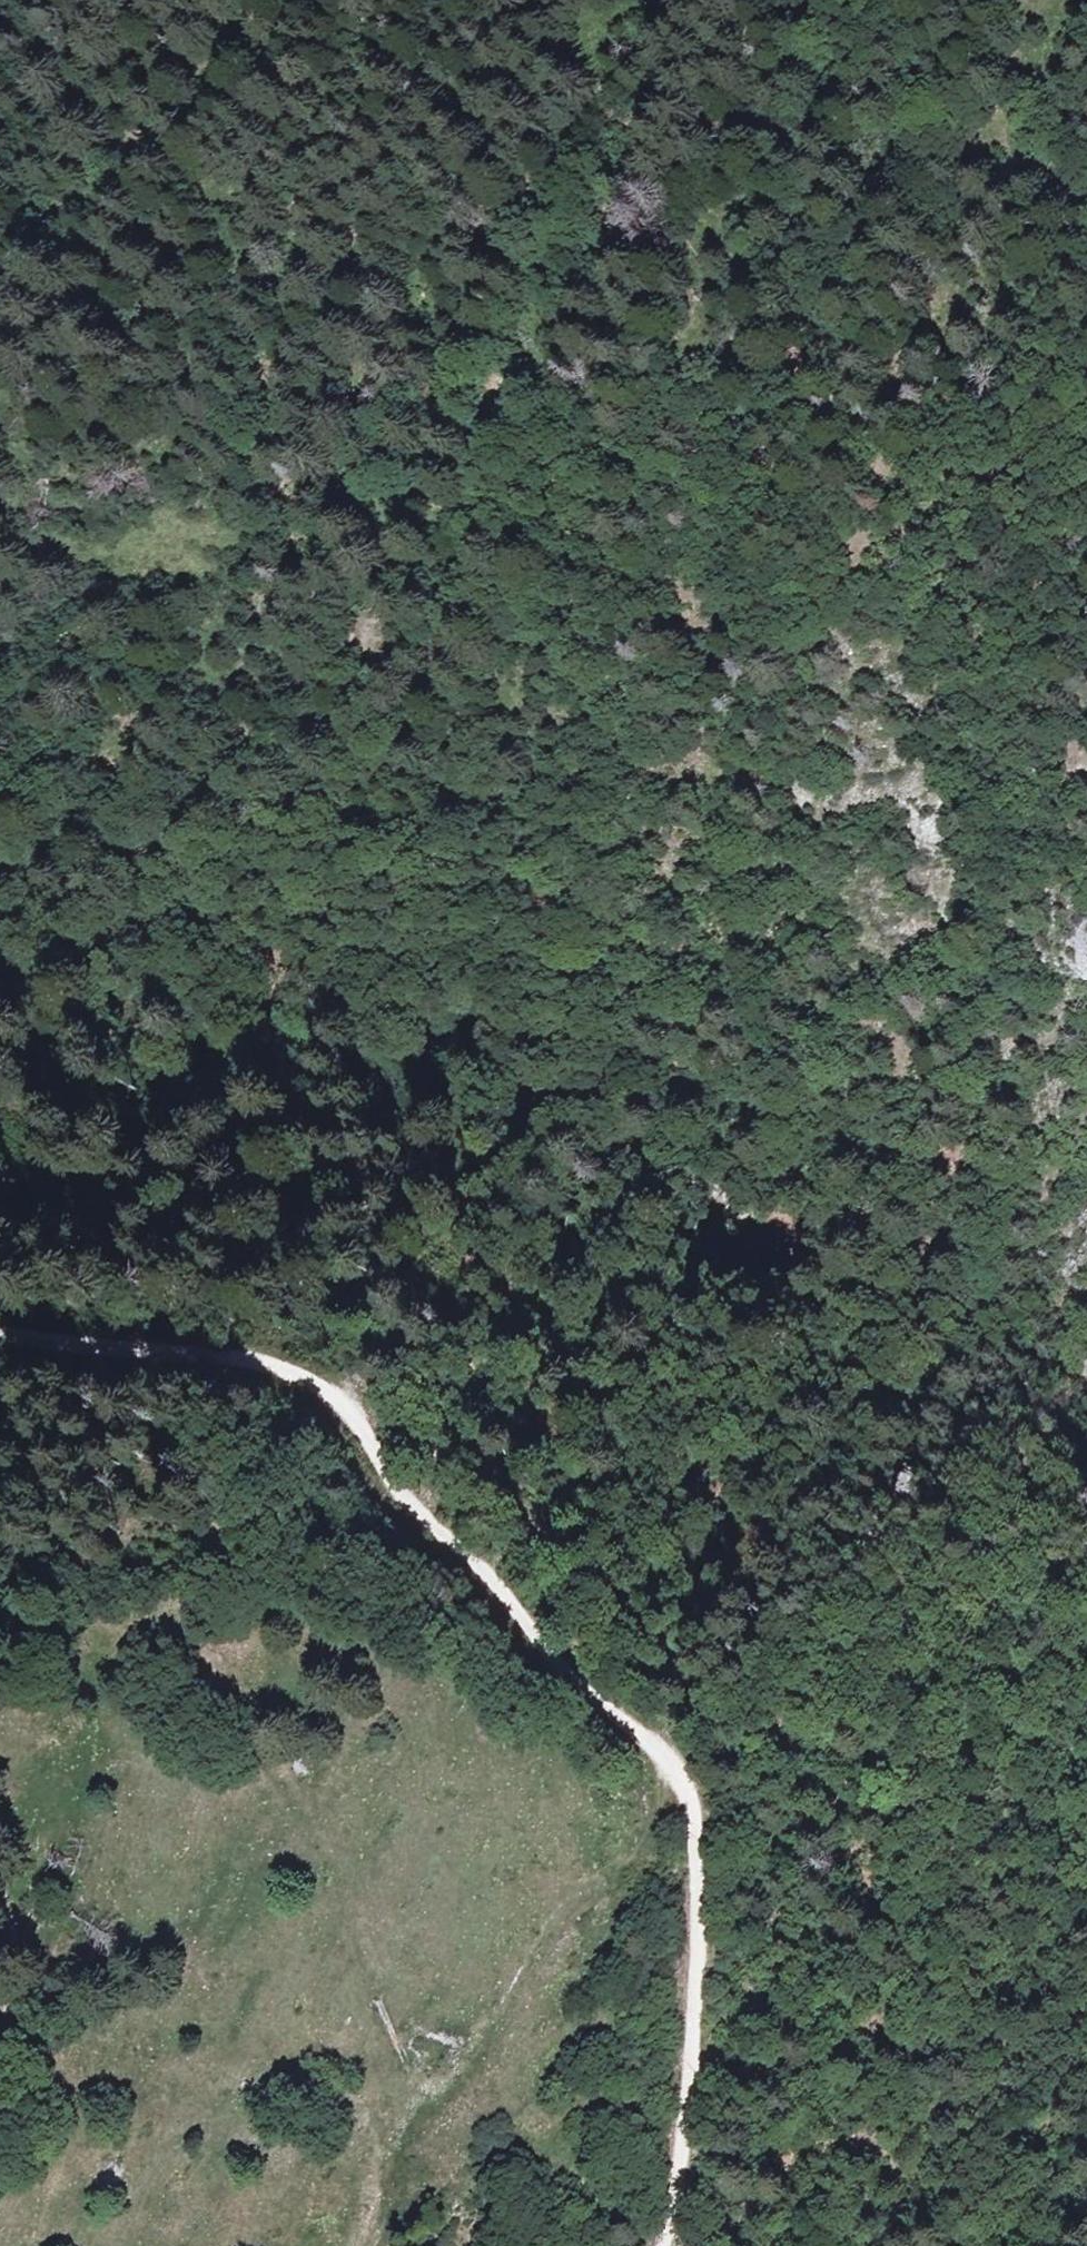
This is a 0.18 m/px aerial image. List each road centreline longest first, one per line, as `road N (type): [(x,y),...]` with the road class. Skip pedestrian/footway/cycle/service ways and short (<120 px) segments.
road 1 (track): [(0,1330),(259,1361),(324,1388),(349,1412),(405,1499),(680,1778),(695,1857),(693,2006),(682,2158),(662,2245)]

